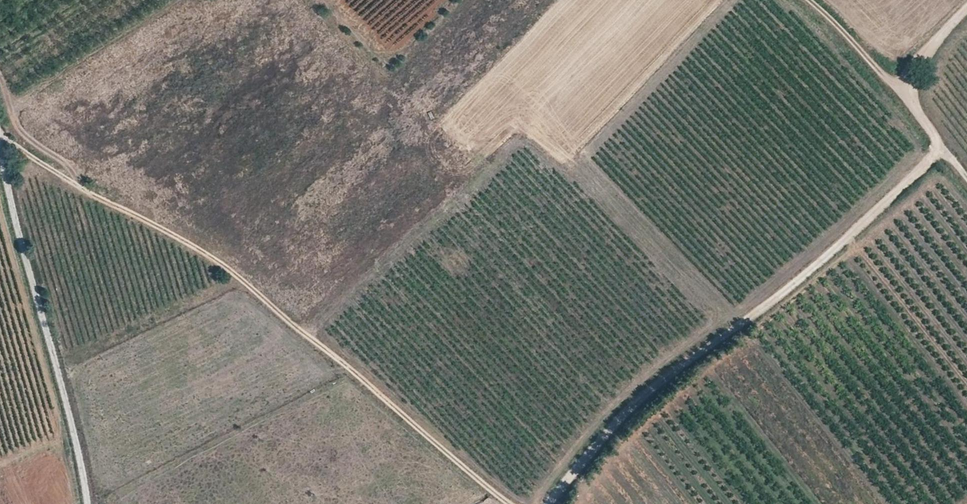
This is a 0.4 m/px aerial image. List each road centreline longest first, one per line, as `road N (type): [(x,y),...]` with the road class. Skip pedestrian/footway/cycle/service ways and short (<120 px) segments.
road 1 (track): [(0,137),(226,268),(506,503)]
road 2 (unclassified): [(942,153),(756,317),(635,408),(551,503)]
road 3 (unclassified): [(0,156),(87,503)]
road 4 (track): [(893,92),(805,0)]

